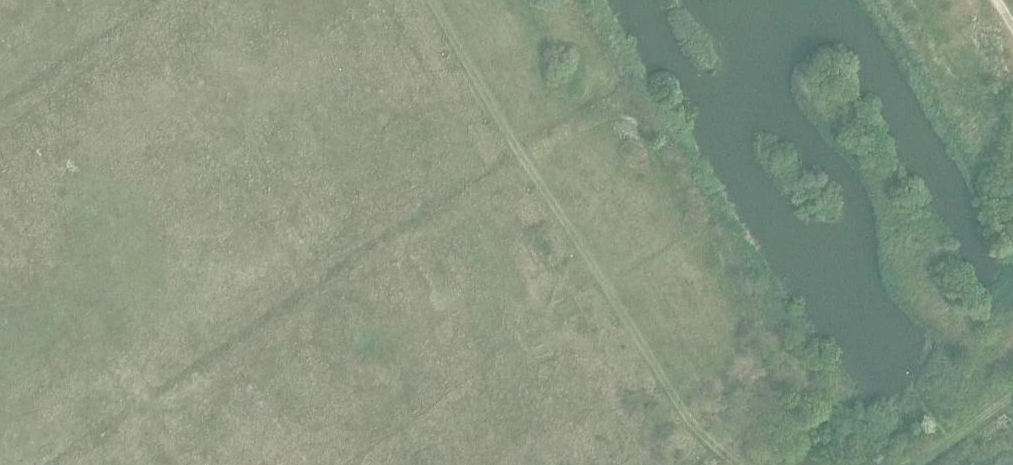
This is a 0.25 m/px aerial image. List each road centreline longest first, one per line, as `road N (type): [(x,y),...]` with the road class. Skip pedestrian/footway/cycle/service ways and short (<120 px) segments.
road 1 (track): [(1012,386),(895,464)]

